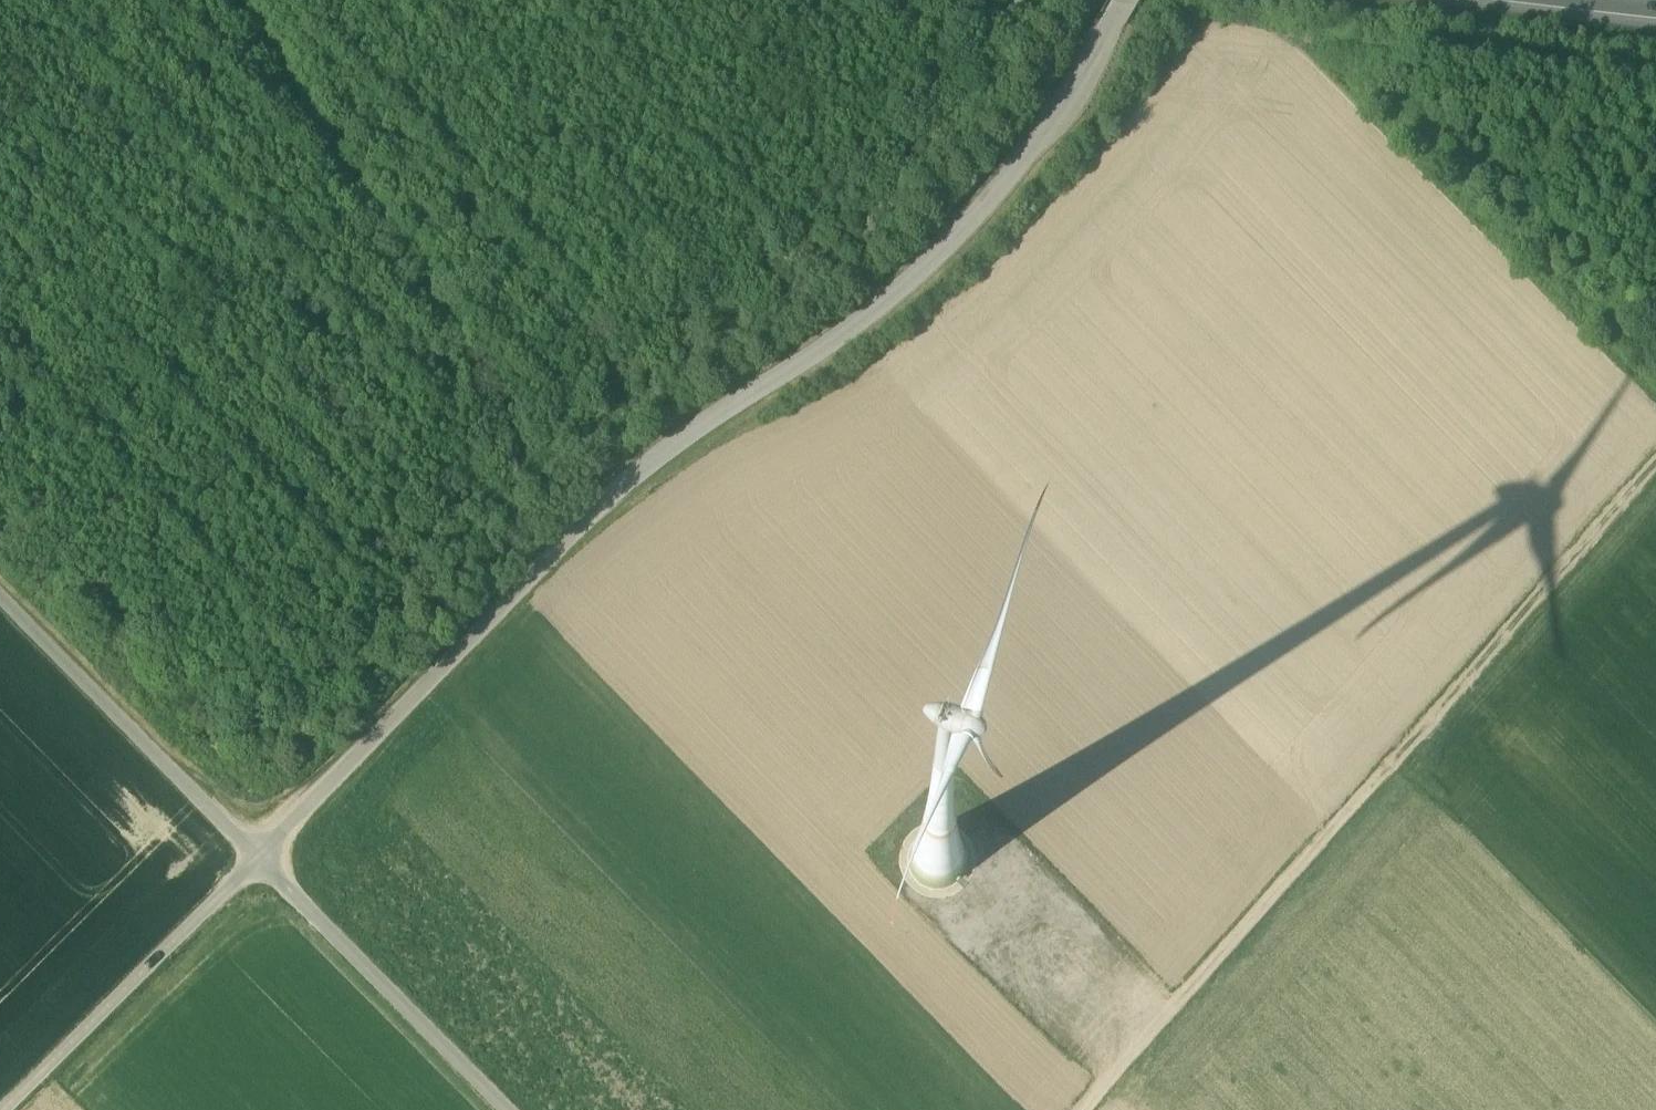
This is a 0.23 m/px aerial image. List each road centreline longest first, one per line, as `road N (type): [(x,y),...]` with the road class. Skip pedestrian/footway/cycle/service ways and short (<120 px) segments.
road 1 (unclassified): [(1126,0),(1037,146),(924,279),(820,357),(698,429),(607,501),(3,1109)]
road 2 (track): [(1080,1109),(1655,463)]
road 3 (track): [(256,859),(0,599)]
road 4 (track): [(256,859),(504,1109)]

